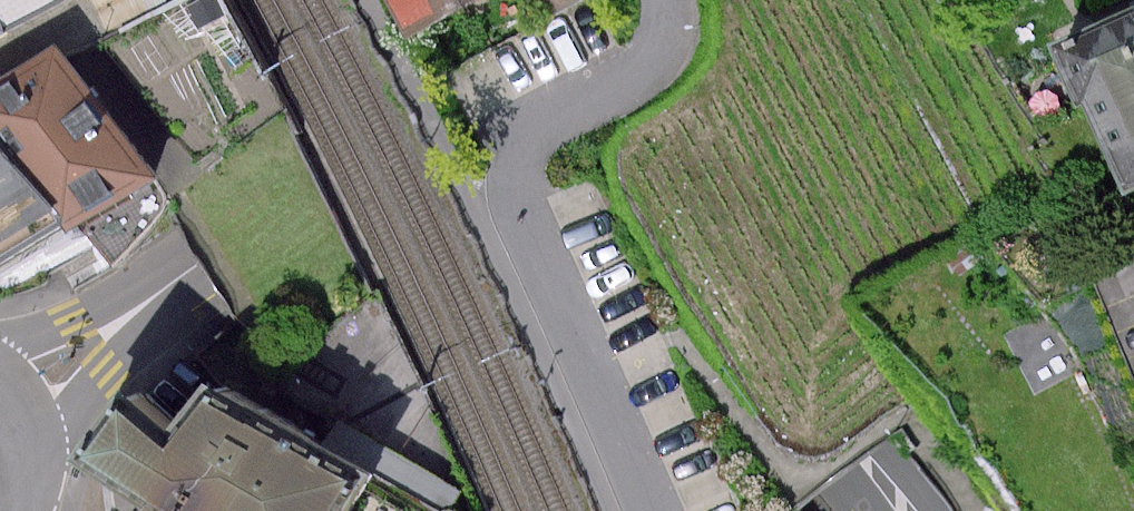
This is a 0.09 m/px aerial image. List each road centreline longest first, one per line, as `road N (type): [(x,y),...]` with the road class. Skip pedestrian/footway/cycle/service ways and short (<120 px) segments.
road 1 (tertiary): [(9,387),(209,266),(346,232),(487,233),(623,269),(745,337),(847,433),(897,510)]
road 2 (residential): [(669,0),(669,42),(637,77),(547,125),(526,167),(525,222),(652,510)]
road 3 (tertiary): [(9,510),(30,470),(32,441),(9,387)]

